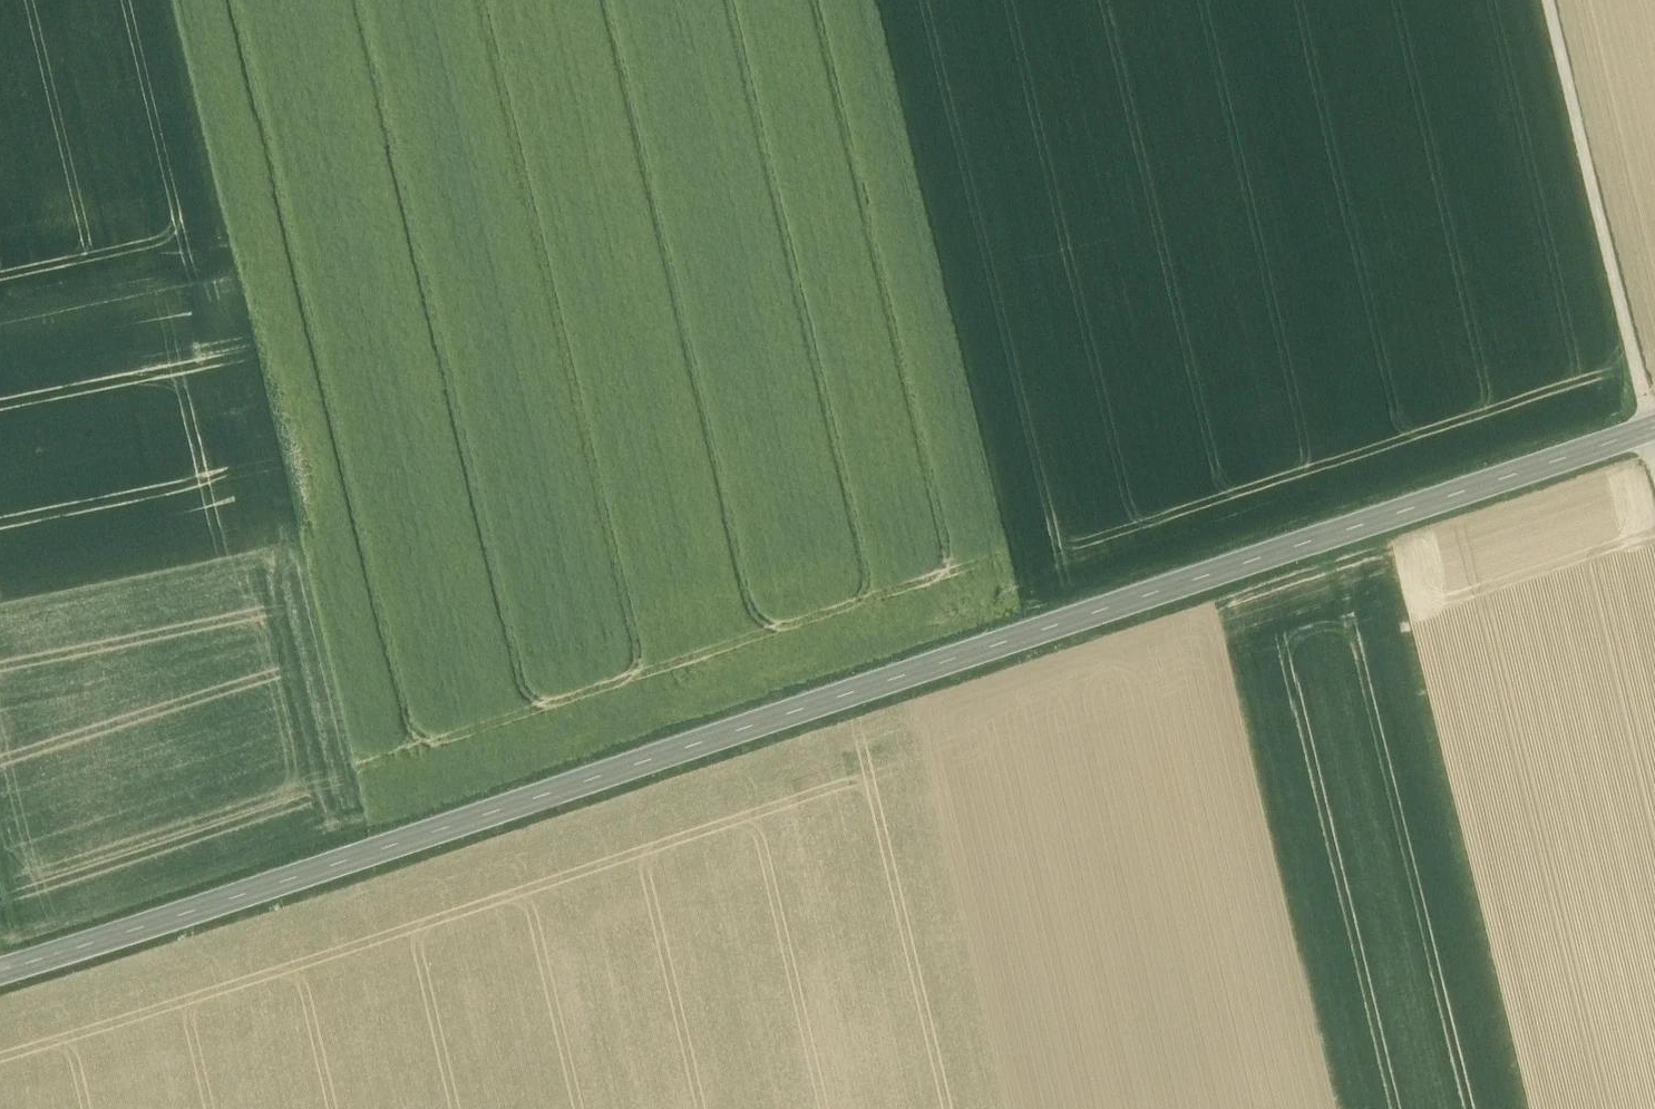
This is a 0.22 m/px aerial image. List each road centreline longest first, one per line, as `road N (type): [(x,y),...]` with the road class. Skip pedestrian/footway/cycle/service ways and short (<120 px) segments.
road 1 (secondary): [(1654,428),(0,971)]
road 2 (track): [(1548,0),(1654,455)]

